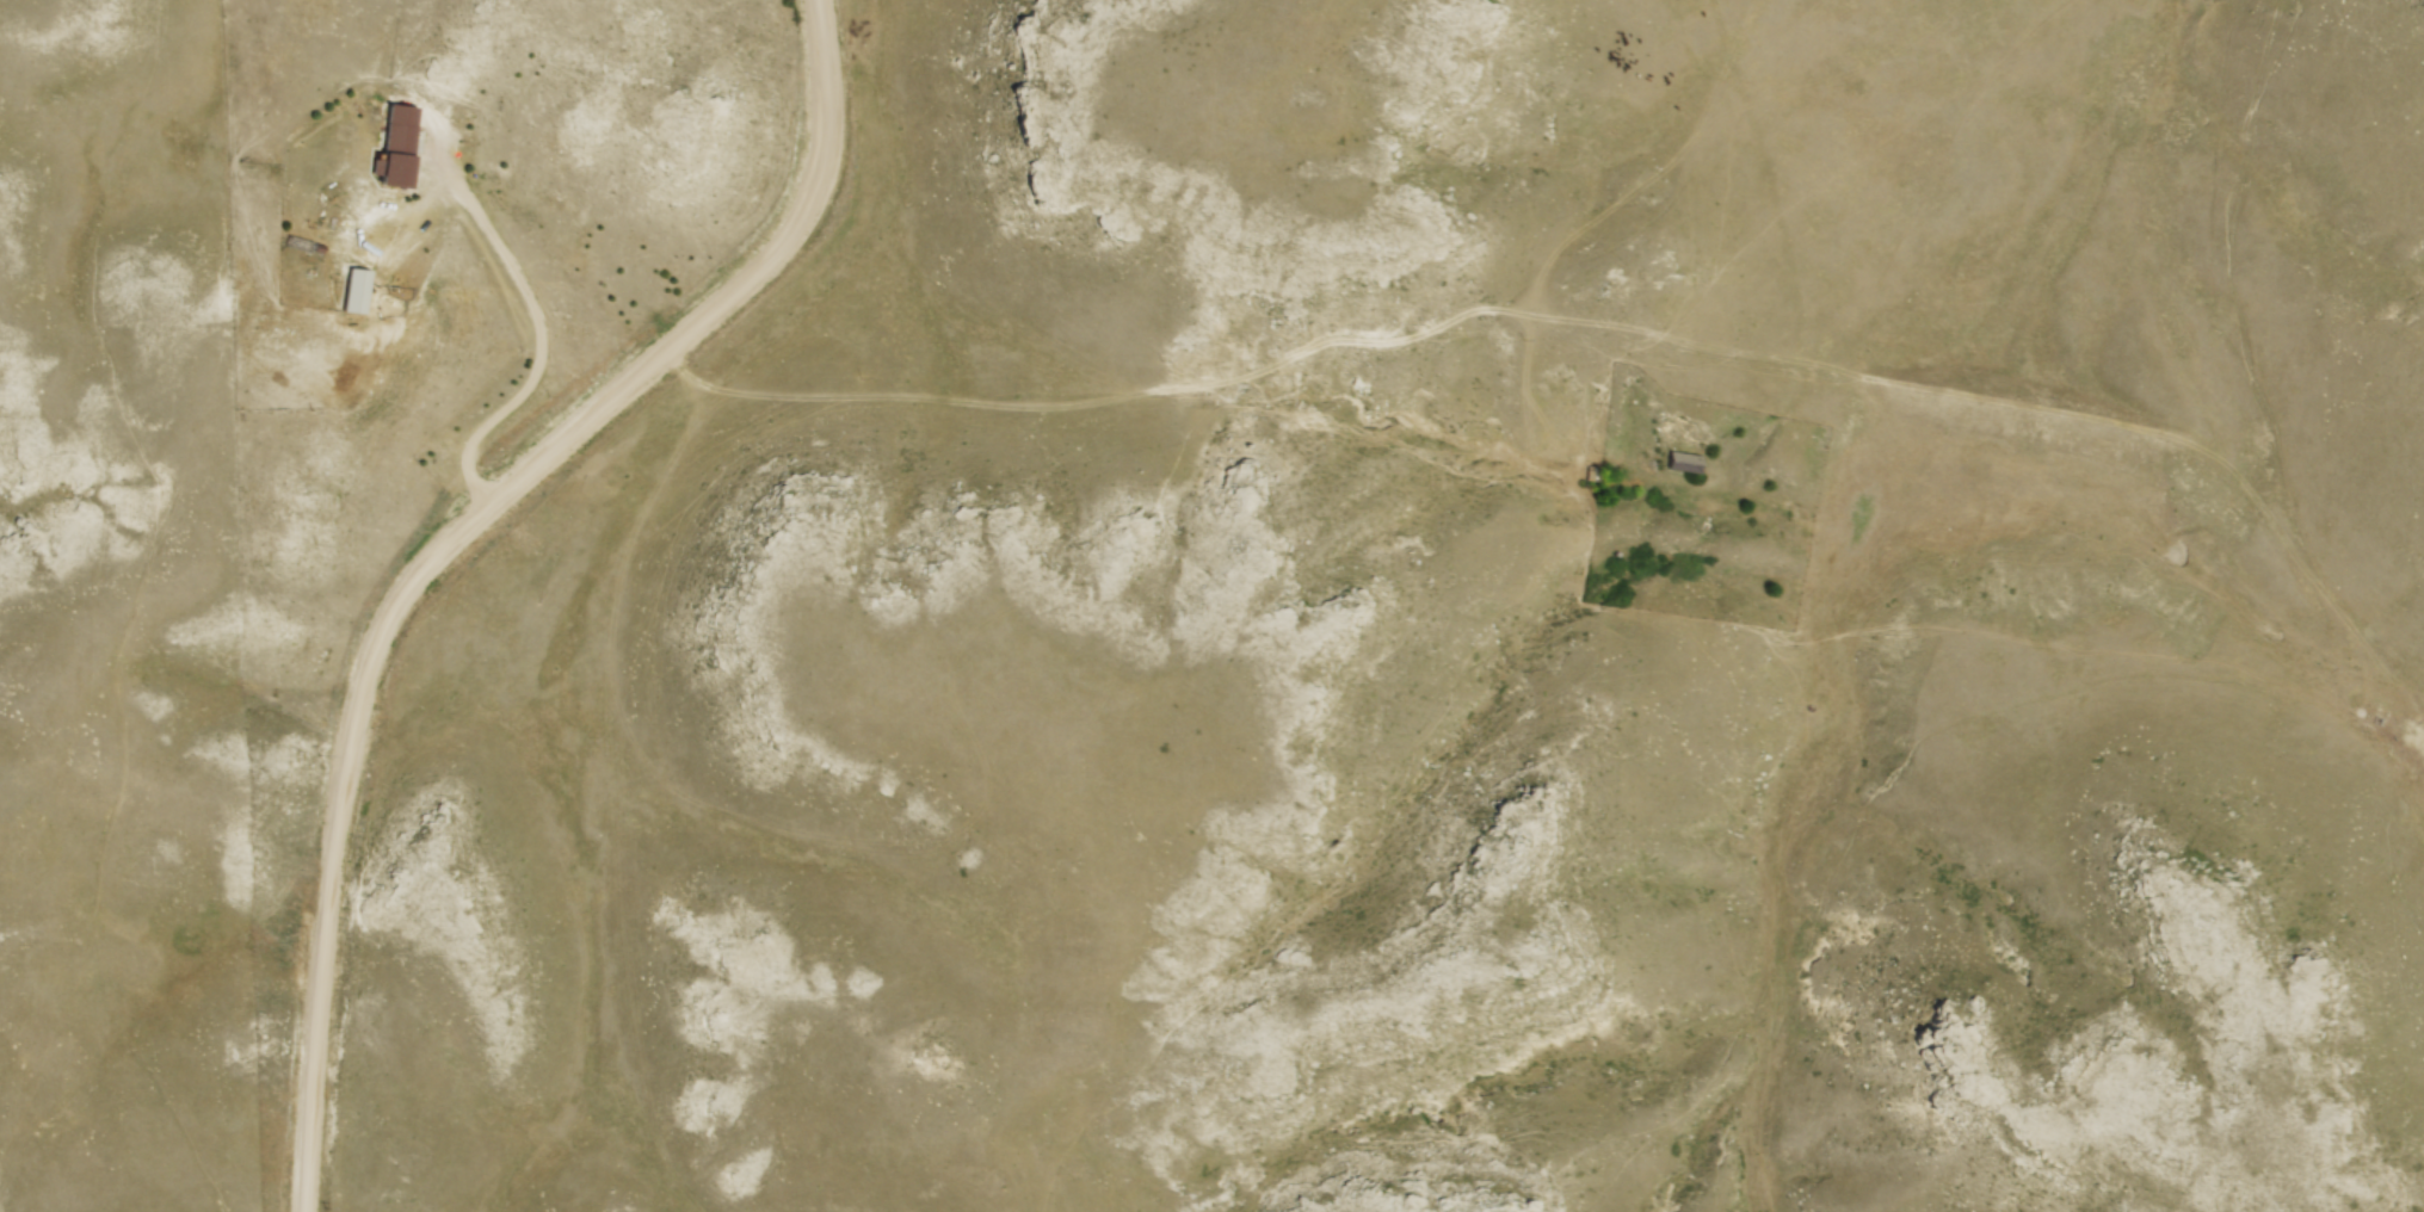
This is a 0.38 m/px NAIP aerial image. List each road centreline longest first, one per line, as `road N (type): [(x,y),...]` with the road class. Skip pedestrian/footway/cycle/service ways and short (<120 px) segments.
road 1 (tertiary): [(295,1211),(332,828),(370,651),(413,576),(446,543),(736,291),(796,228),(818,157),(807,0)]

